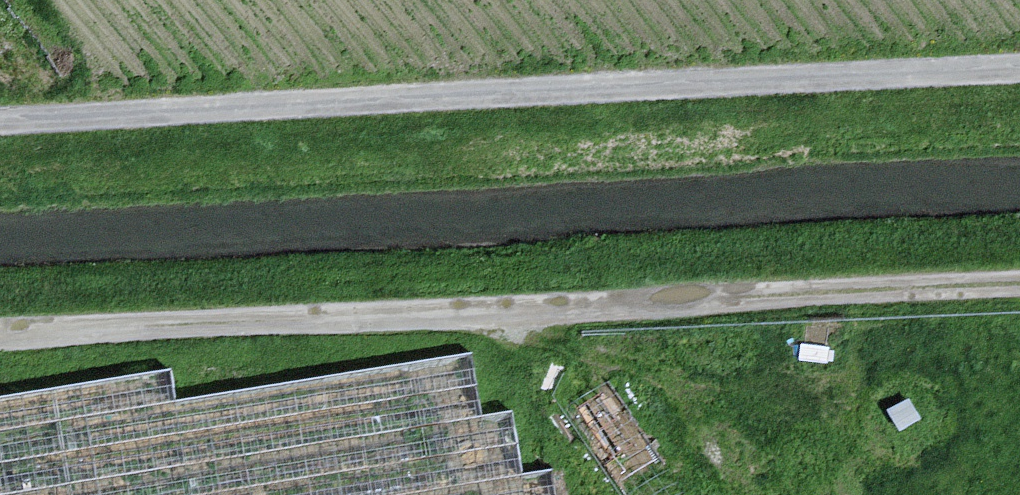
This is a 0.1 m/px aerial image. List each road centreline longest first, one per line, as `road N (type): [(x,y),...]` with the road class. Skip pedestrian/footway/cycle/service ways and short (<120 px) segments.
road 1 (unclassified): [(1019,71),(0,121)]
road 2 (track): [(0,336),(1019,290)]

